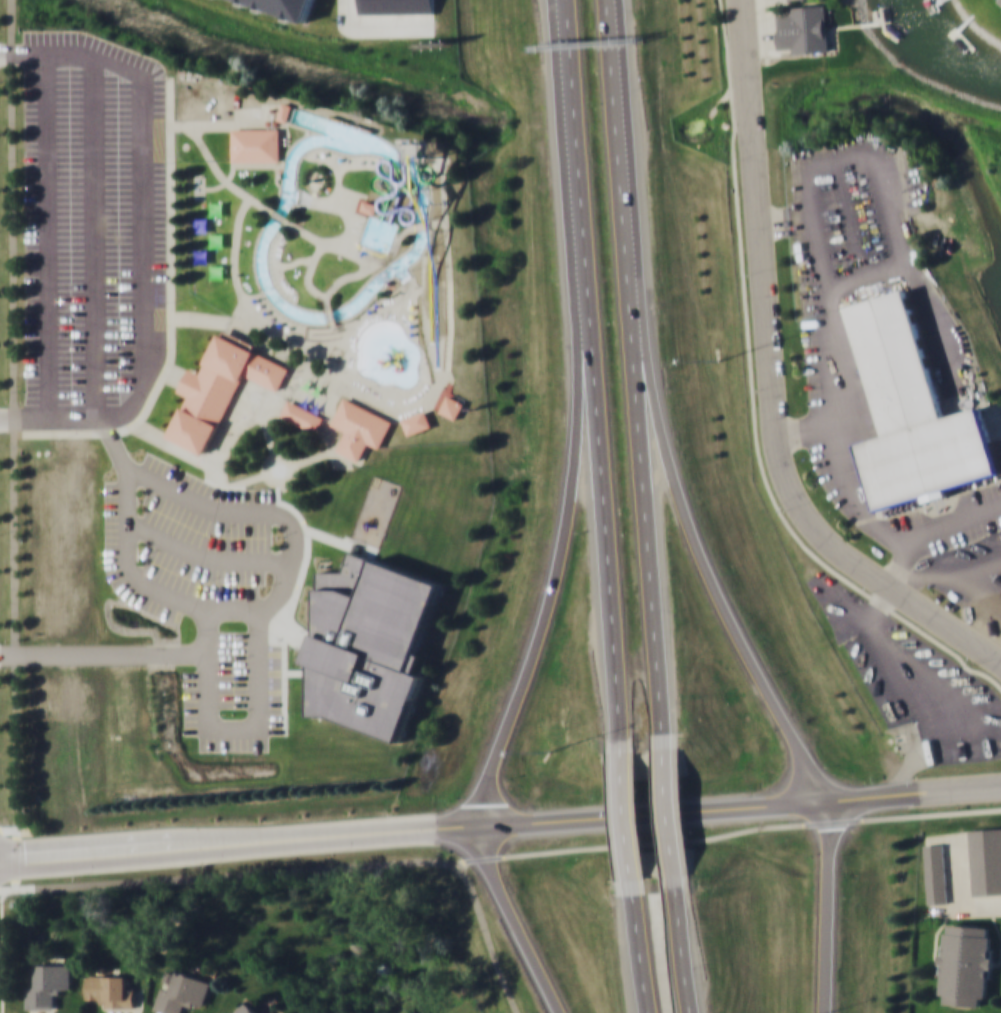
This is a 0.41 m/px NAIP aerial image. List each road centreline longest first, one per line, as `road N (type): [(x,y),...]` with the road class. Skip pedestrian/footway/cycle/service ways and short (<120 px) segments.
road 1 (tertiary): [(0,863),(1000,789)]
road 2 (tertiary): [(1000,666),(836,549),(787,484),(775,438),(741,0)]
road 3 (motorway): [(826,800),(692,536),(627,258)]
road 4 (motorway): [(587,278),(569,523),(481,827)]
road 5 (motorway): [(665,743),(627,258)]
road 6 (motorway): [(587,278),(623,747)]
road 7 (motorway): [(627,258),(608,0)]
road 8 (motorway): [(570,40),(587,278)]
road 9 (motorway): [(827,1012),(826,800)]
road 10 (motorway): [(481,827),(483,859),(560,1012)]
road 11 (motorway): [(677,887),(665,743)]
road 12 (motorway): [(623,747),(634,888)]
road 13 (motorway): [(692,1012),(677,887)]
road 14 (motorway): [(634,888),(650,1012)]

